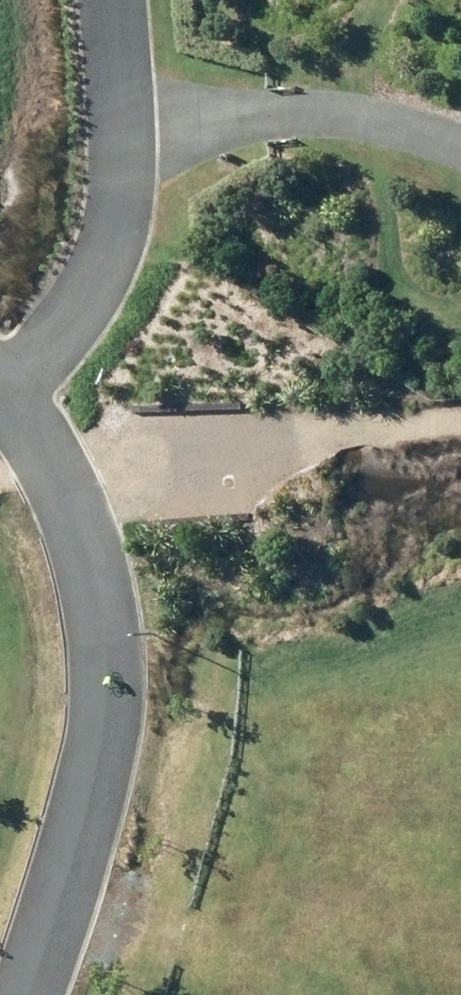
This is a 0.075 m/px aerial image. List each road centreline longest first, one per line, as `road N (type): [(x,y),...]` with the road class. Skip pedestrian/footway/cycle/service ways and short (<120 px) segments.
road 1 (residential): [(0,392),(64,330),(110,239),(120,130),(110,0)]
road 2 (residential): [(29,994),(86,809),(97,651)]
road 3 (residential): [(0,392),(60,495),(88,573),(97,651)]

